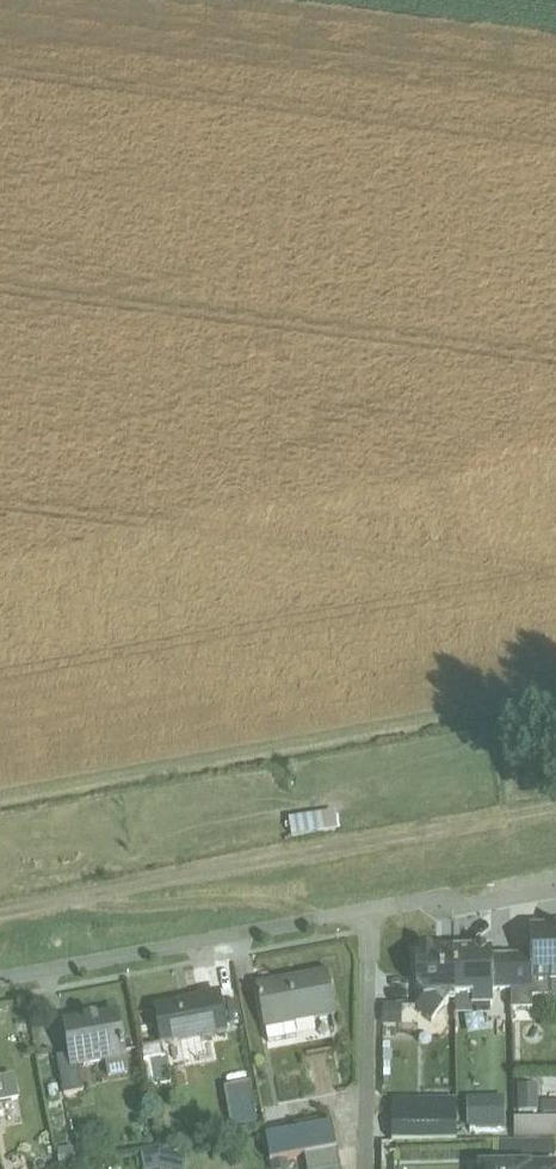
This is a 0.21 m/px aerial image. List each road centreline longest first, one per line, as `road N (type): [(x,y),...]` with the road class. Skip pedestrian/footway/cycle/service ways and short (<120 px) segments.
road 1 (residential): [(555,892),(448,912),(438,898),(0,981)]
road 2 (track): [(0,920),(555,816)]

